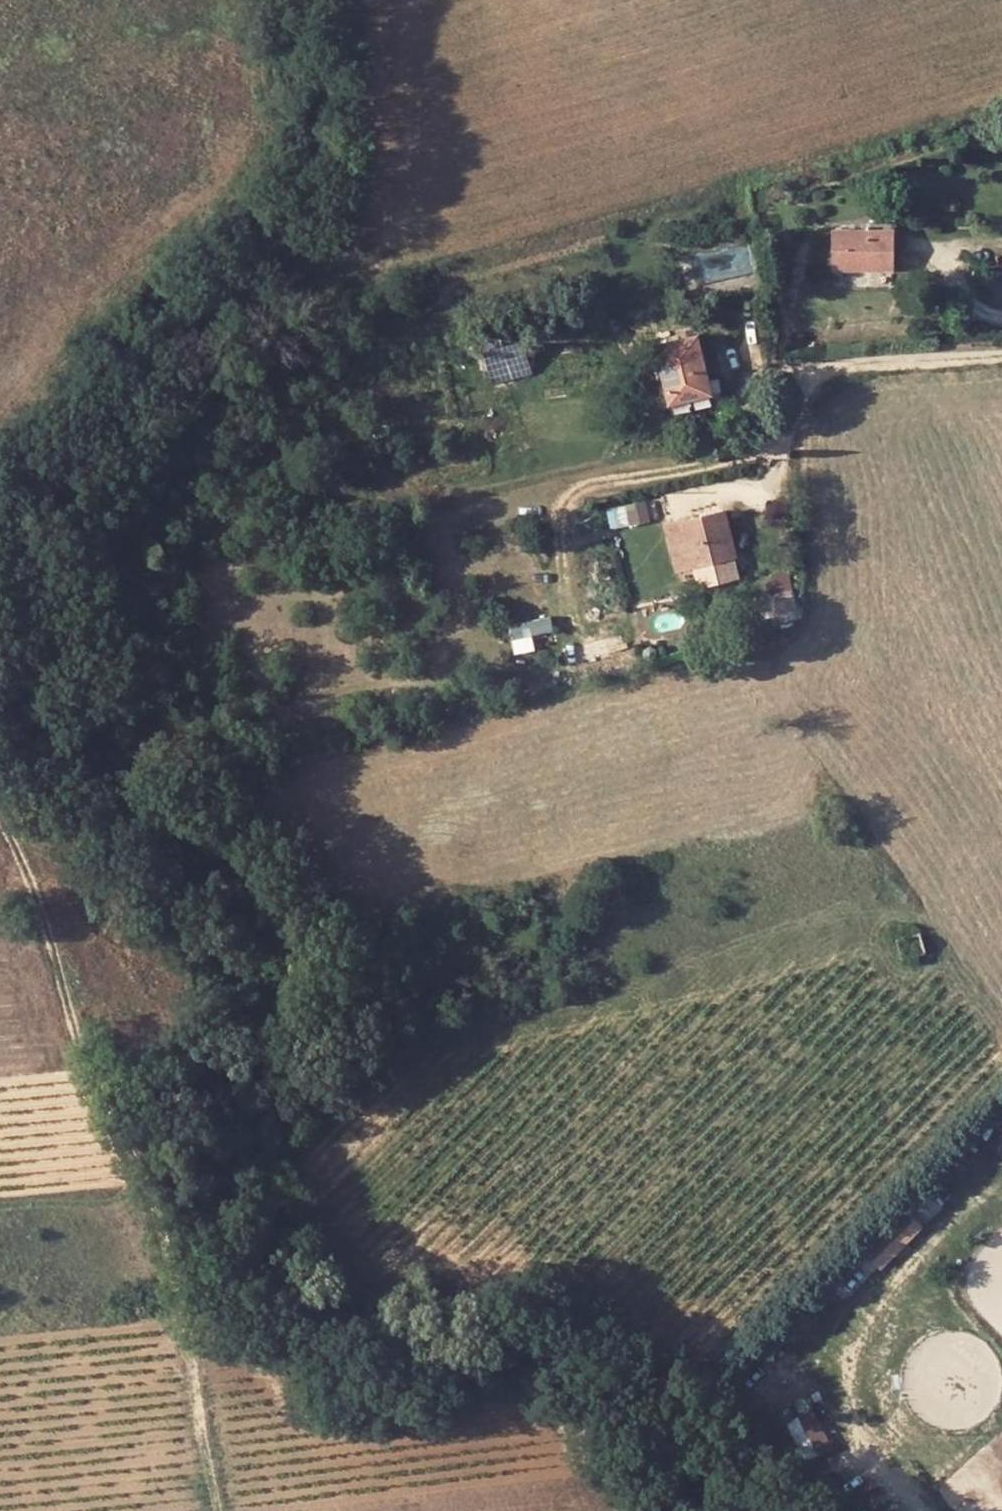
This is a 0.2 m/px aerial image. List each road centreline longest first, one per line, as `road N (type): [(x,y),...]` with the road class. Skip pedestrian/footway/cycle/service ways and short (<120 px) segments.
road 1 (track): [(0,807),(192,1347),(218,1510)]

